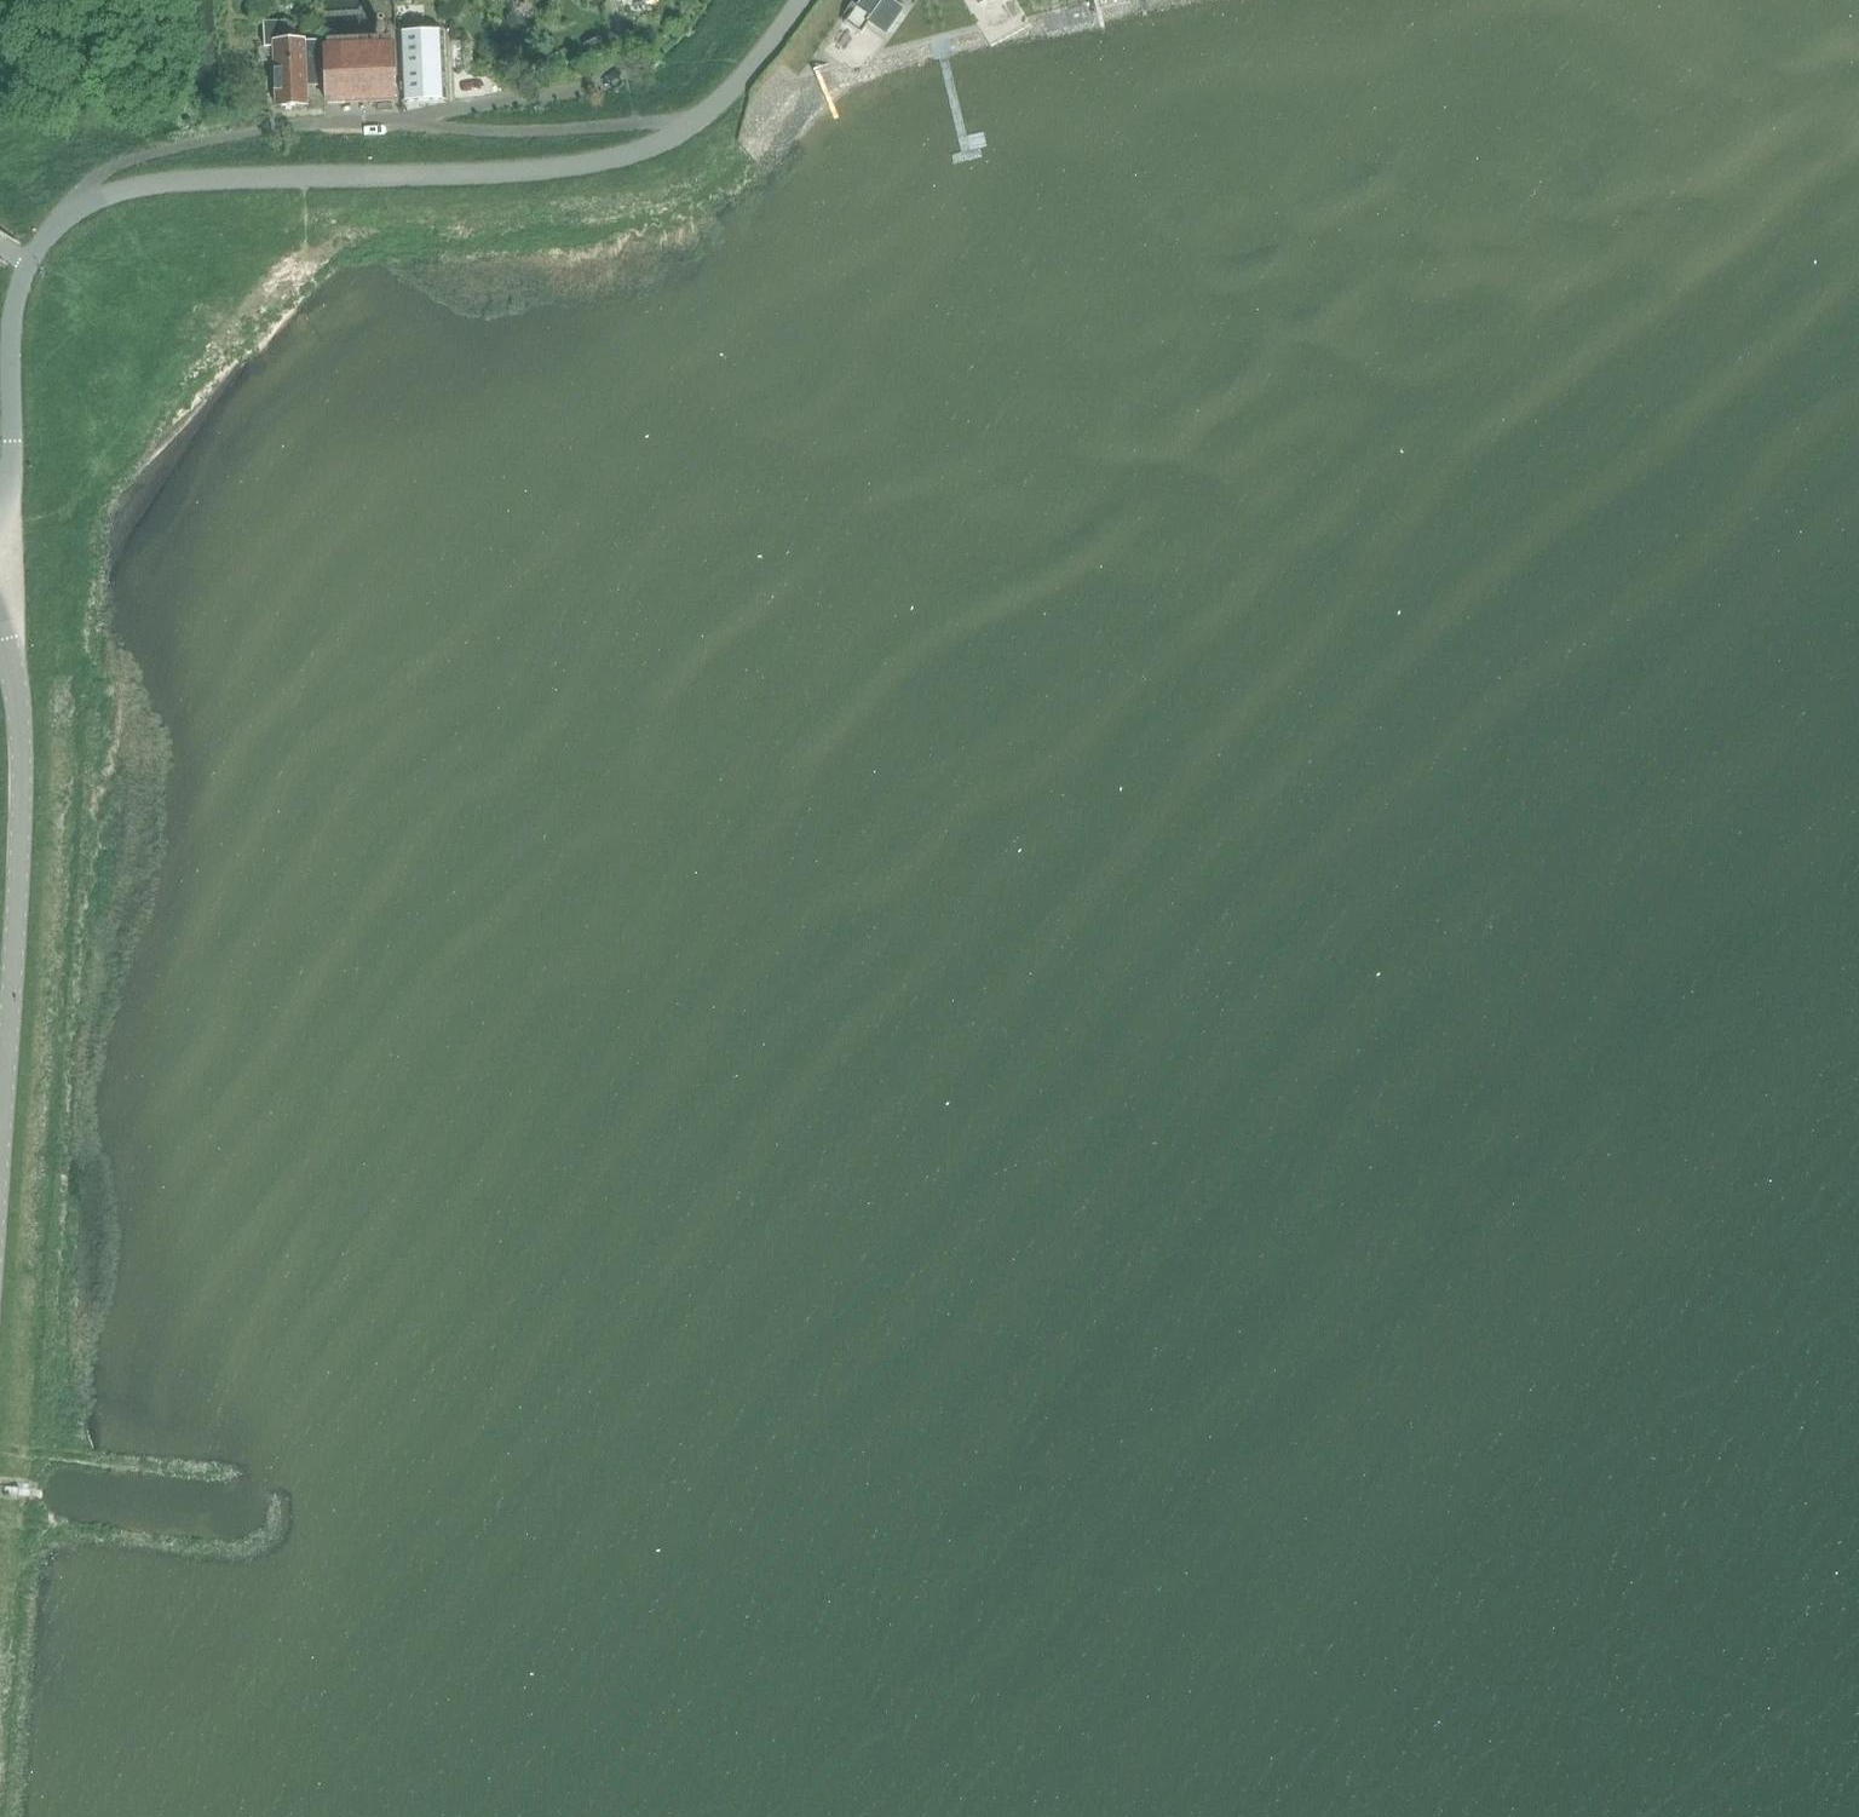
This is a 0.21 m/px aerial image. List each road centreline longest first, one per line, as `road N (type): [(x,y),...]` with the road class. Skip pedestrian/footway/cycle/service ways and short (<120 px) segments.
road 1 (unclassified): [(799,0),(718,100),(671,137),(614,158),(515,171),(179,182),(107,194),(70,213),(31,262),(19,299),(11,474),(0,504)]
road 2 (tertiary): [(0,1148),(23,759),(15,671),(0,621)]

